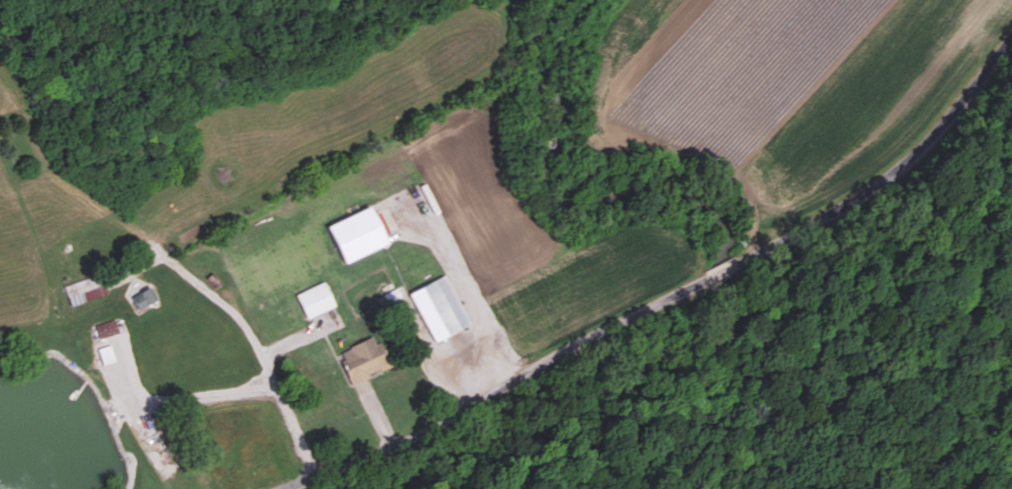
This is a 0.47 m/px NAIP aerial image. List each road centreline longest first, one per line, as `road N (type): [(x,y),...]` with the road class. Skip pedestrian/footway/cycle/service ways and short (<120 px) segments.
road 1 (residential): [(244,488),(536,369),(824,221),(914,159),(1011,46)]

